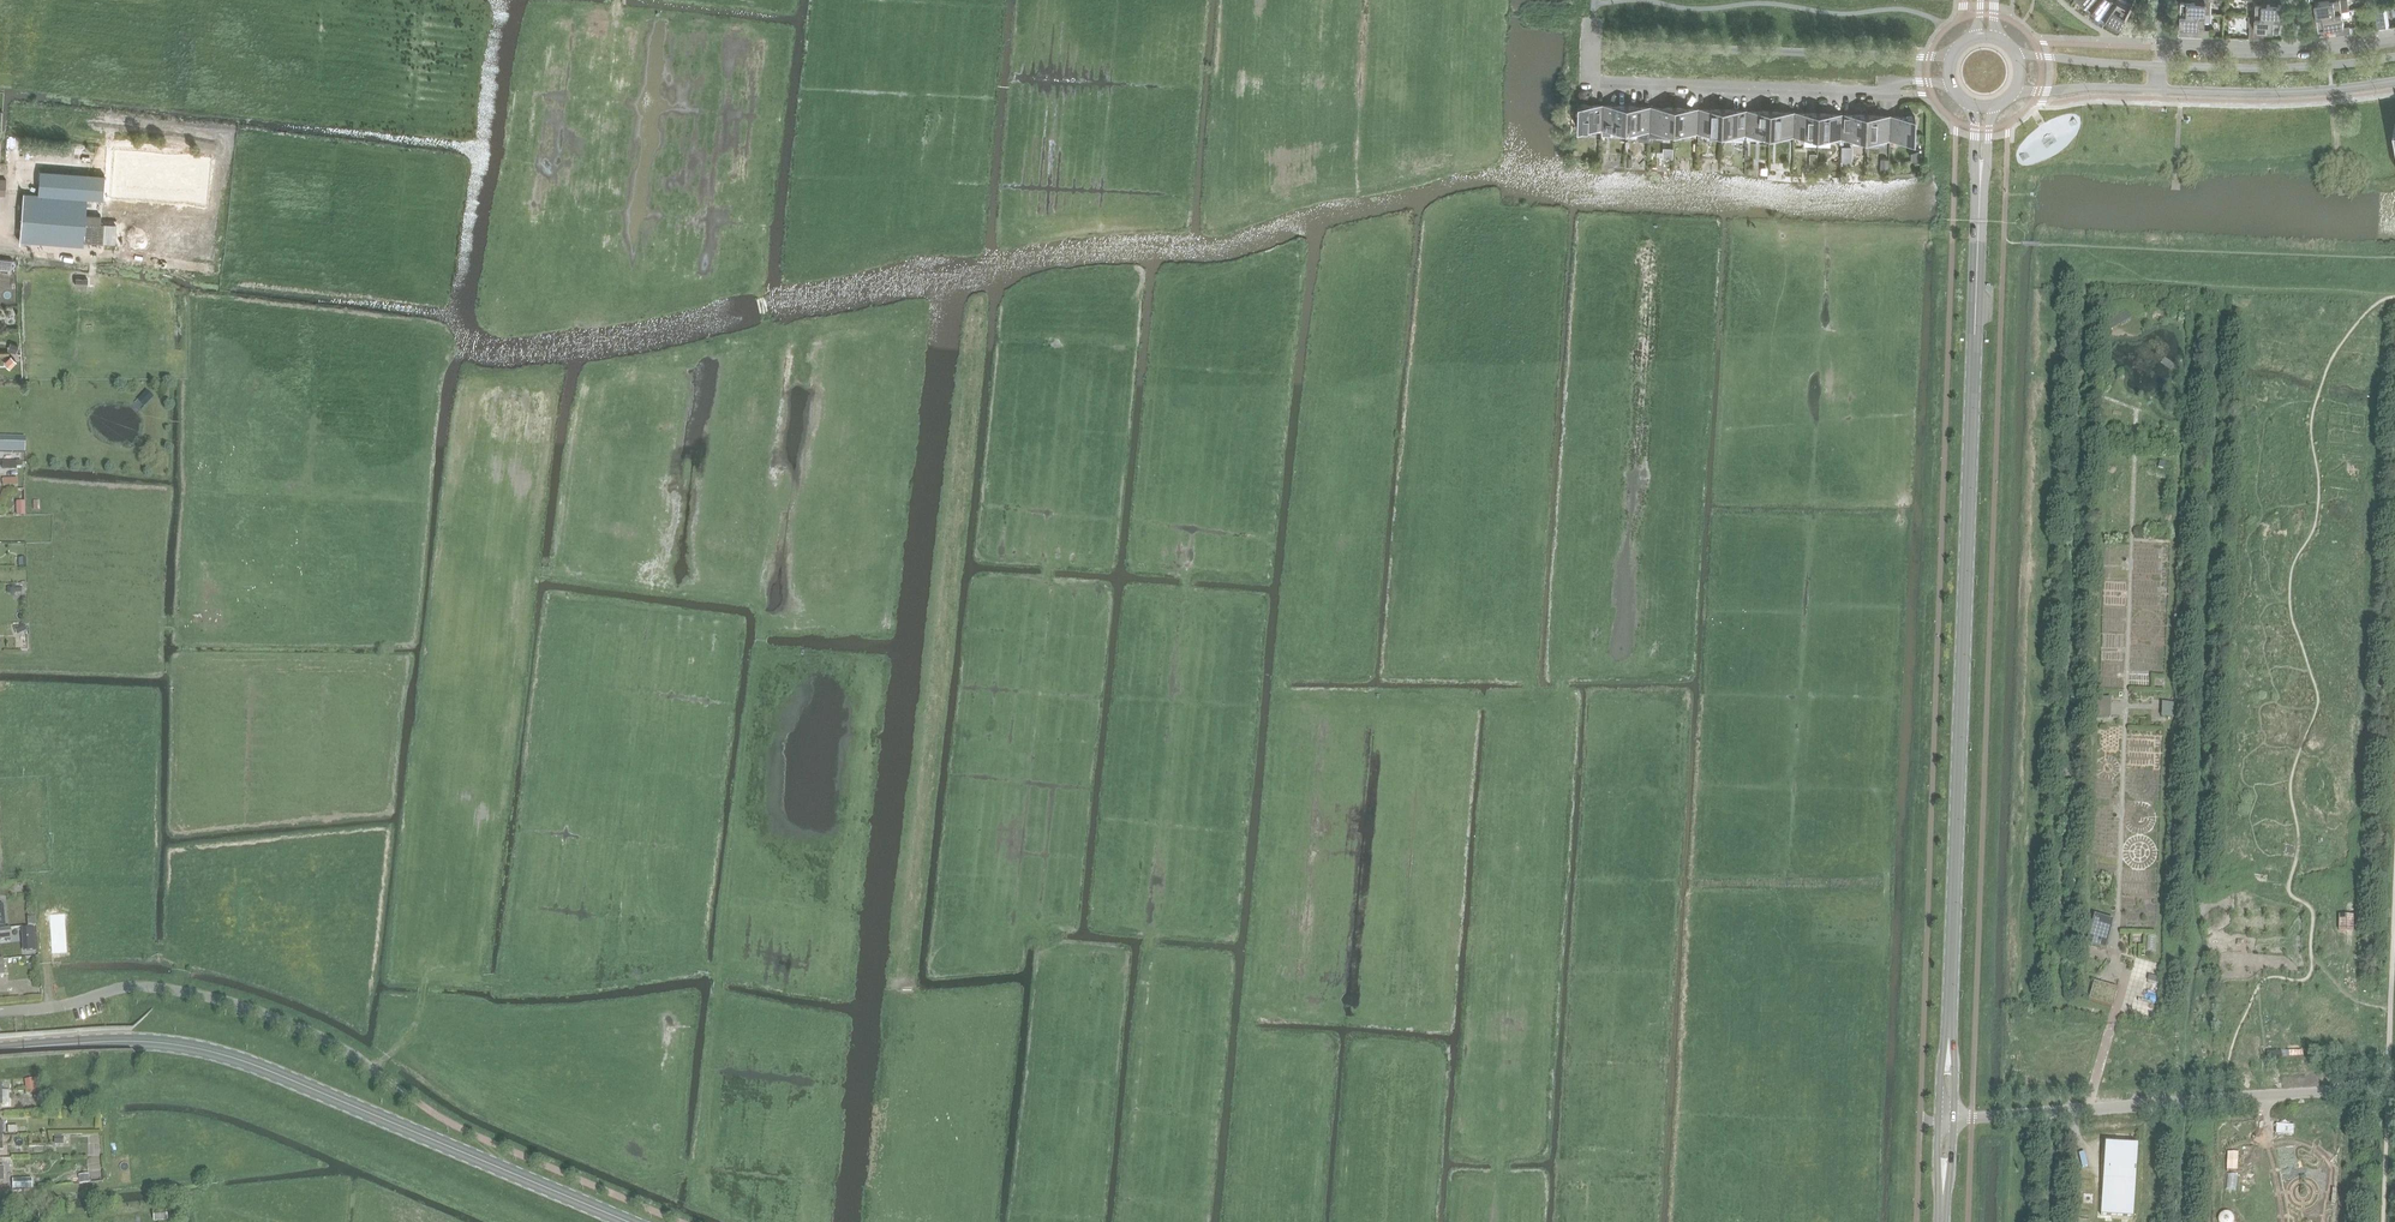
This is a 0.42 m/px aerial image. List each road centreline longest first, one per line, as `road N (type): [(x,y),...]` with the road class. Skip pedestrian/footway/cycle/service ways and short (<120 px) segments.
road 1 (secondary): [(1949,1038),(1980,182)]
road 2 (secondary): [(624,1221),(222,1054),(133,1042),(0,1050)]
road 3 (residential): [(1929,57),(1610,46),(1591,52),(1597,82),(1884,90)]
road 4 (unclassified): [(1953,1119),(2394,1086)]
road 5 (unclassified): [(381,1076),(286,1022),(158,987),(0,1011)]
road 6 (secondary): [(2160,91),(2285,92),(2394,81)]
road 7 (secondary): [(2394,57),(2304,67),(2161,67)]
road 8 (secondary): [(2011,94),(2160,91)]
road 9 (secondary): [(2161,67),(2015,53)]
road 10 (residential): [(2299,49),(2162,49)]

